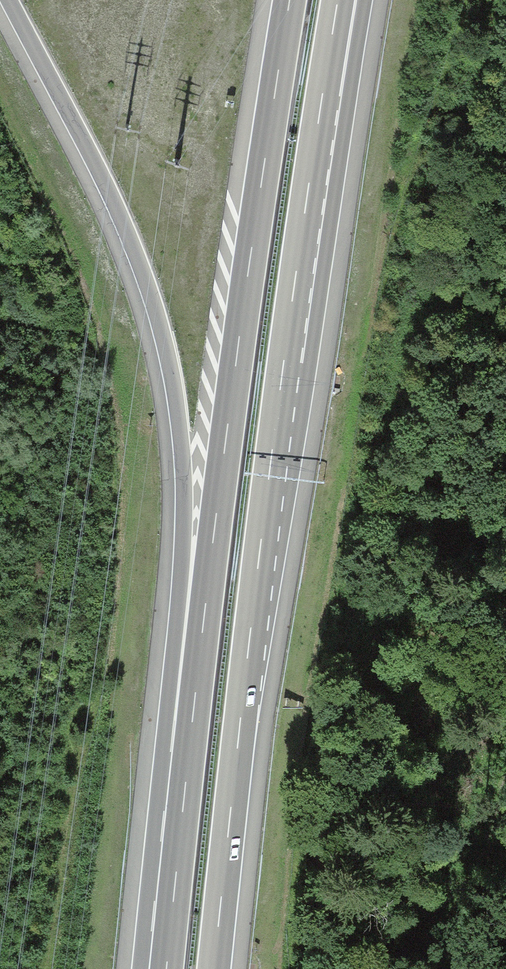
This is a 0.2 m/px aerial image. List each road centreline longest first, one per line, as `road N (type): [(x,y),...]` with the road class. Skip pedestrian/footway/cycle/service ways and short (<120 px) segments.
road 1 (motorway): [(214,968),(270,469),(320,118)]
road 2 (motorway): [(8,0),(120,220),(169,369),(181,460),(187,767)]
road 3 (motorway): [(290,0),(187,767)]
road 4 (motorway): [(187,767),(167,968)]
road 5 (motorway): [(320,118),(354,0)]

